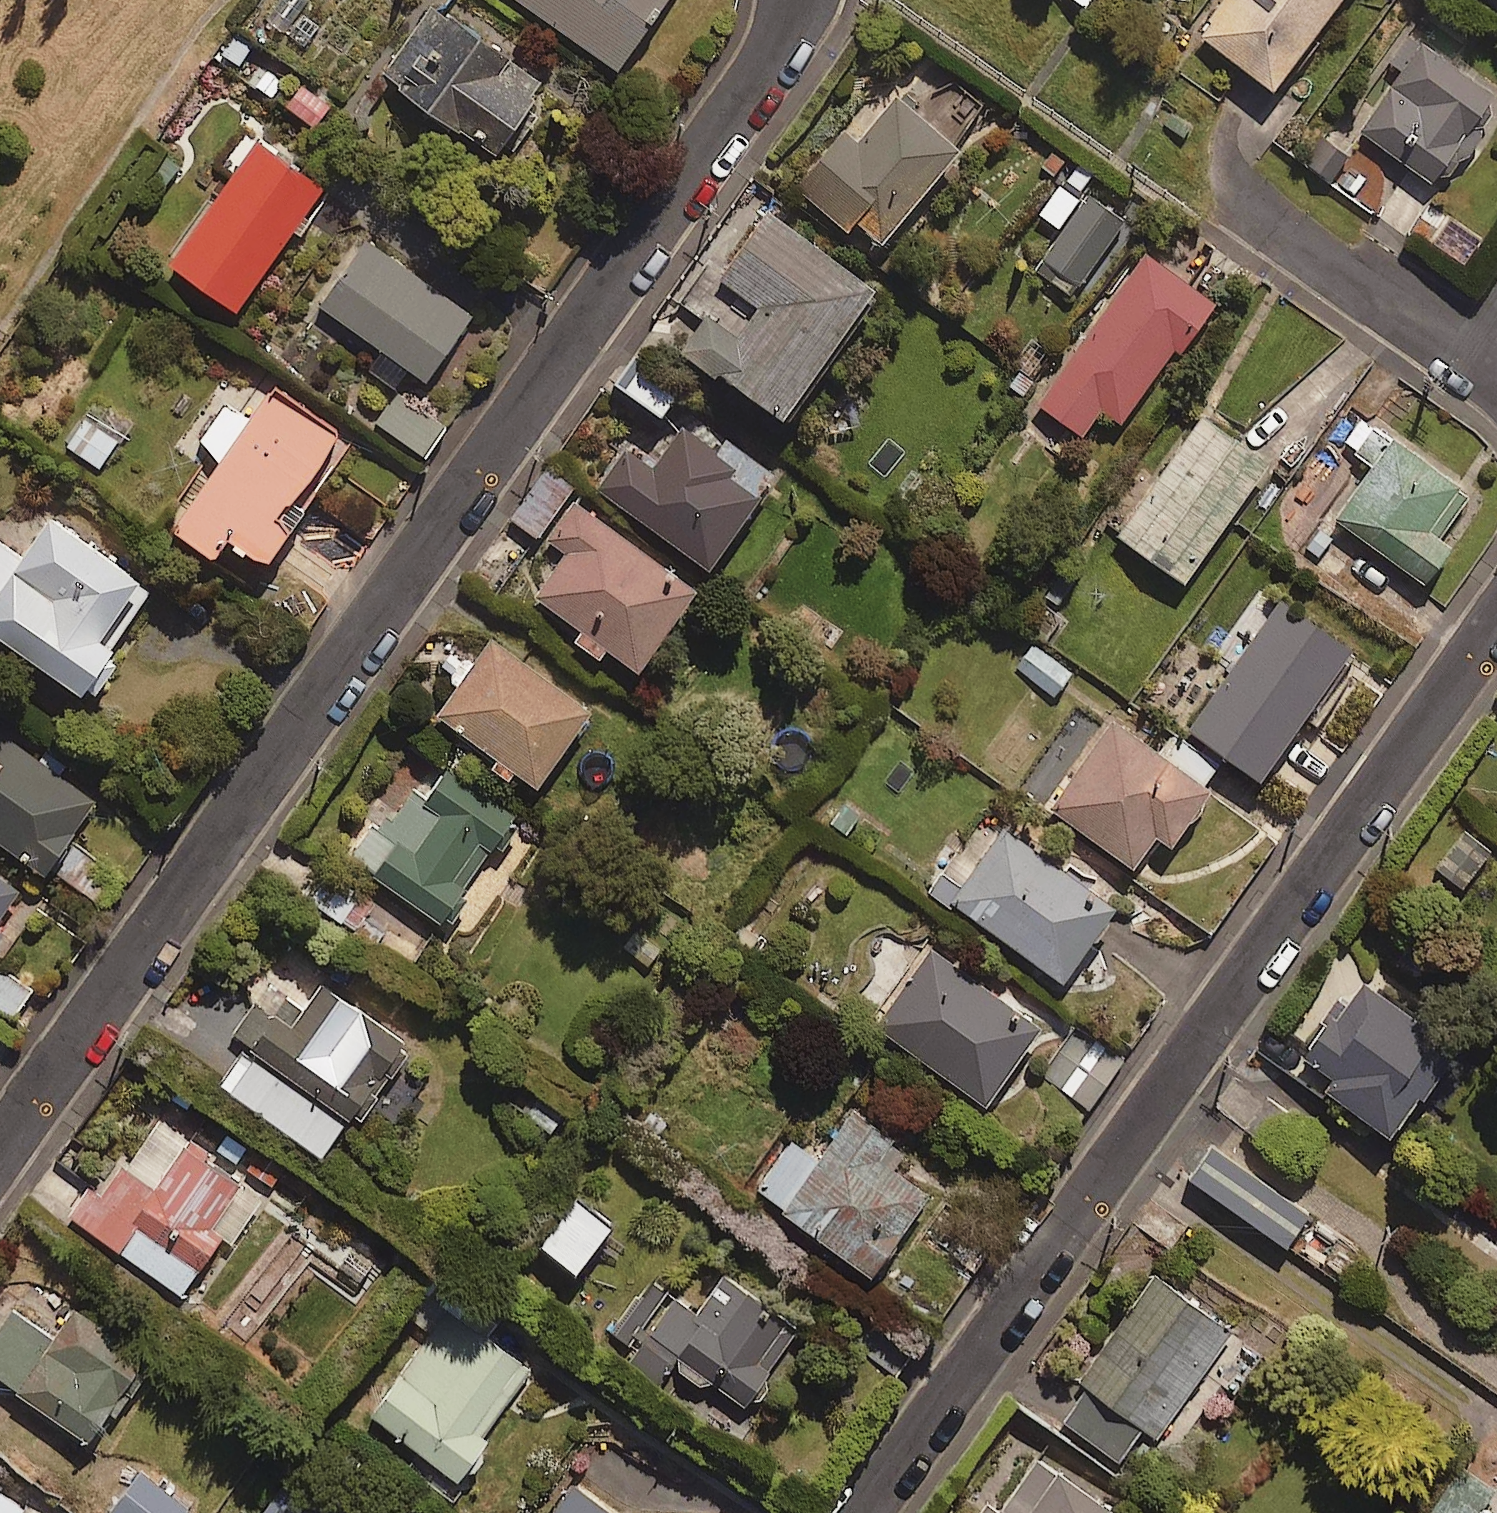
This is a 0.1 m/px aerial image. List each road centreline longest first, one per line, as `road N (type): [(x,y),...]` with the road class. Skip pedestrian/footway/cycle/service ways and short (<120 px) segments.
road 1 (residential): [(0,1164),(773,53),(797,0)]
road 2 (residential): [(1496,587),(855,1512)]
road 3 (residential): [(1490,371),(1207,172)]

